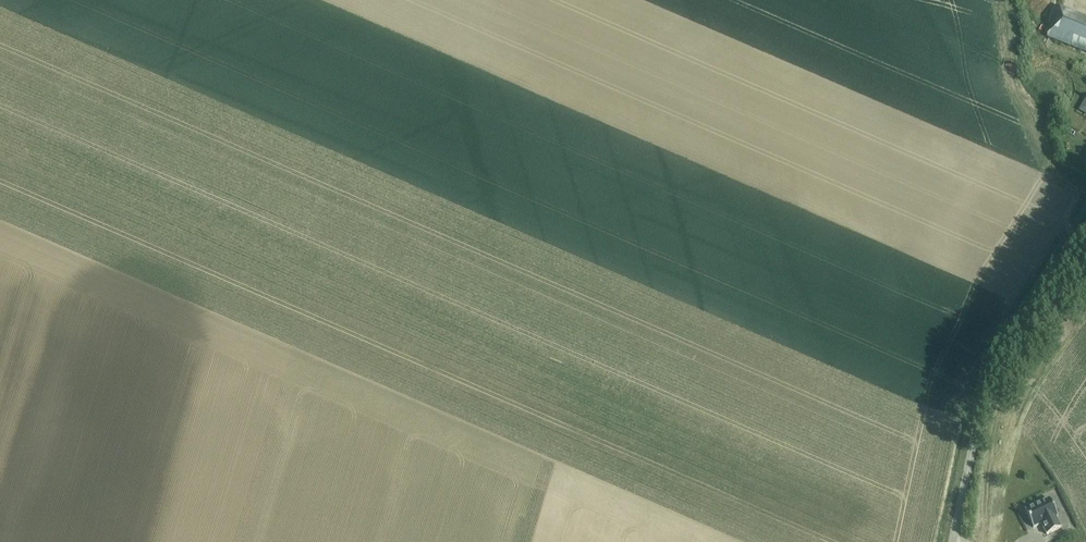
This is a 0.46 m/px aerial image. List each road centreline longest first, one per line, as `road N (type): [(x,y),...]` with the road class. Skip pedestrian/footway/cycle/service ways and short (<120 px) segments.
road 1 (unclassified): [(952,541),(992,376),(1085,224)]

